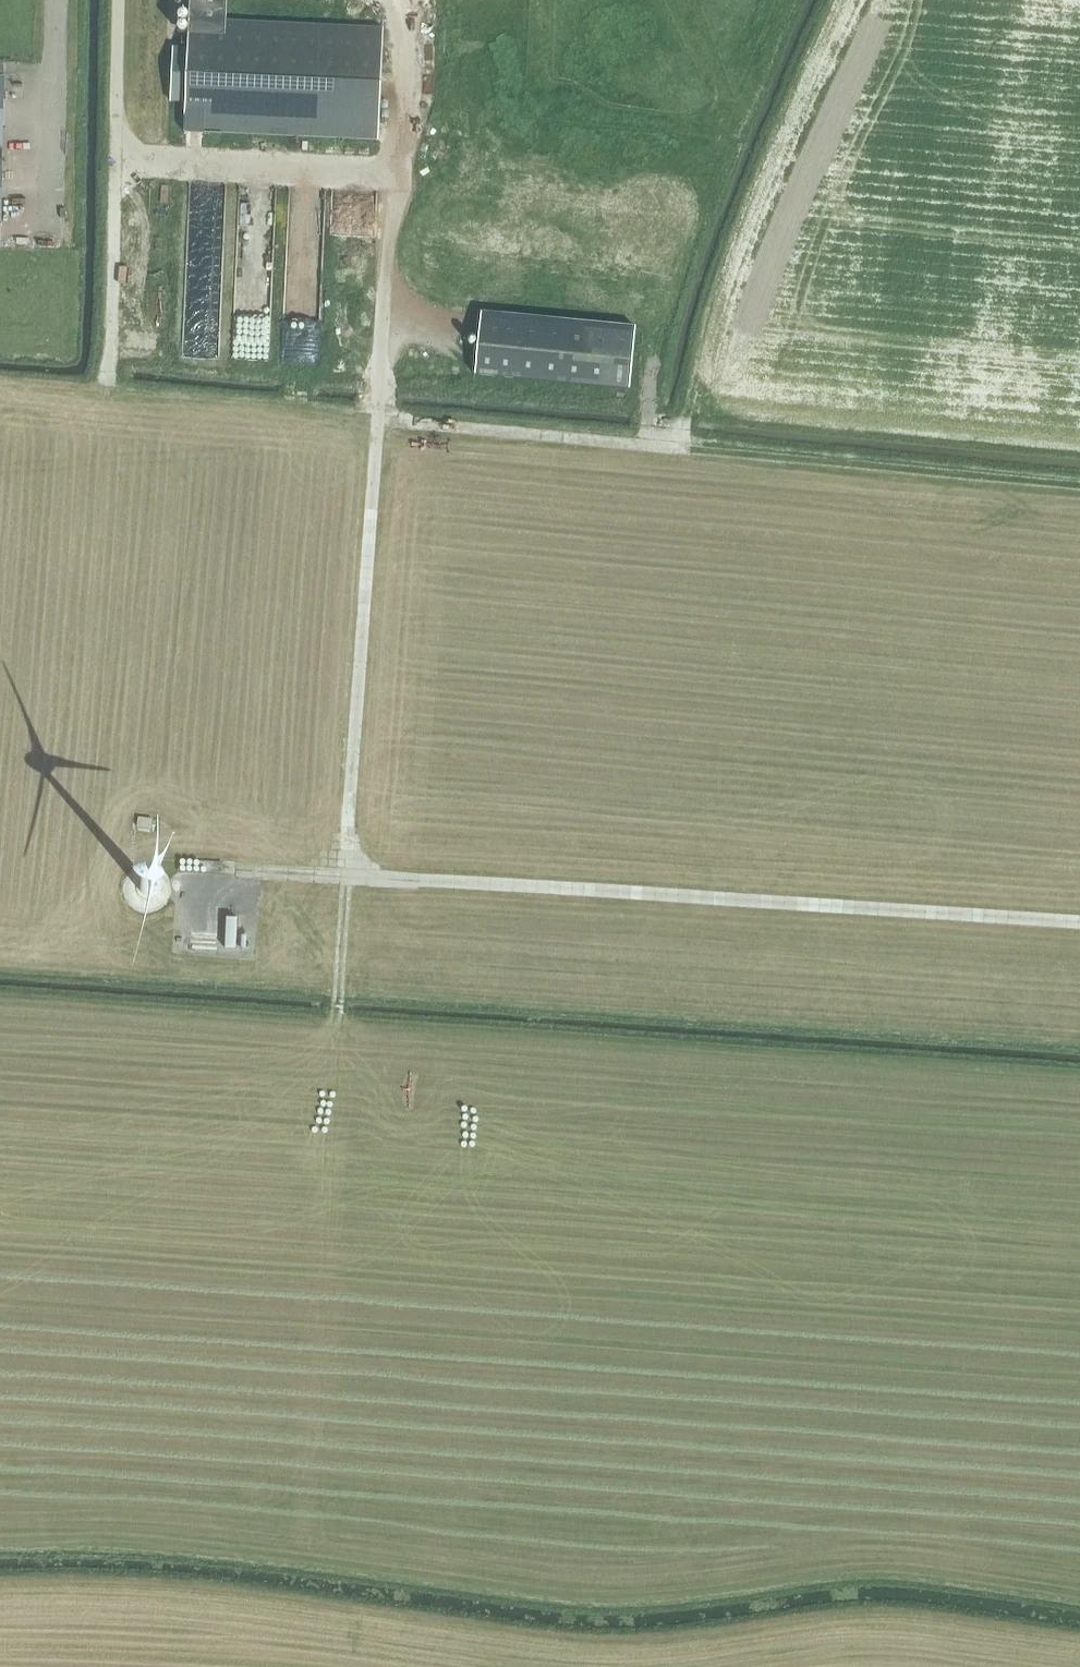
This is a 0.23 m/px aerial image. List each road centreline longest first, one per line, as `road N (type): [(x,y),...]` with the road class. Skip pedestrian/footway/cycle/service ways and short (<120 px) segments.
road 1 (track): [(389,175),(336,1055)]
road 2 (unclassified): [(52,240),(57,0)]

